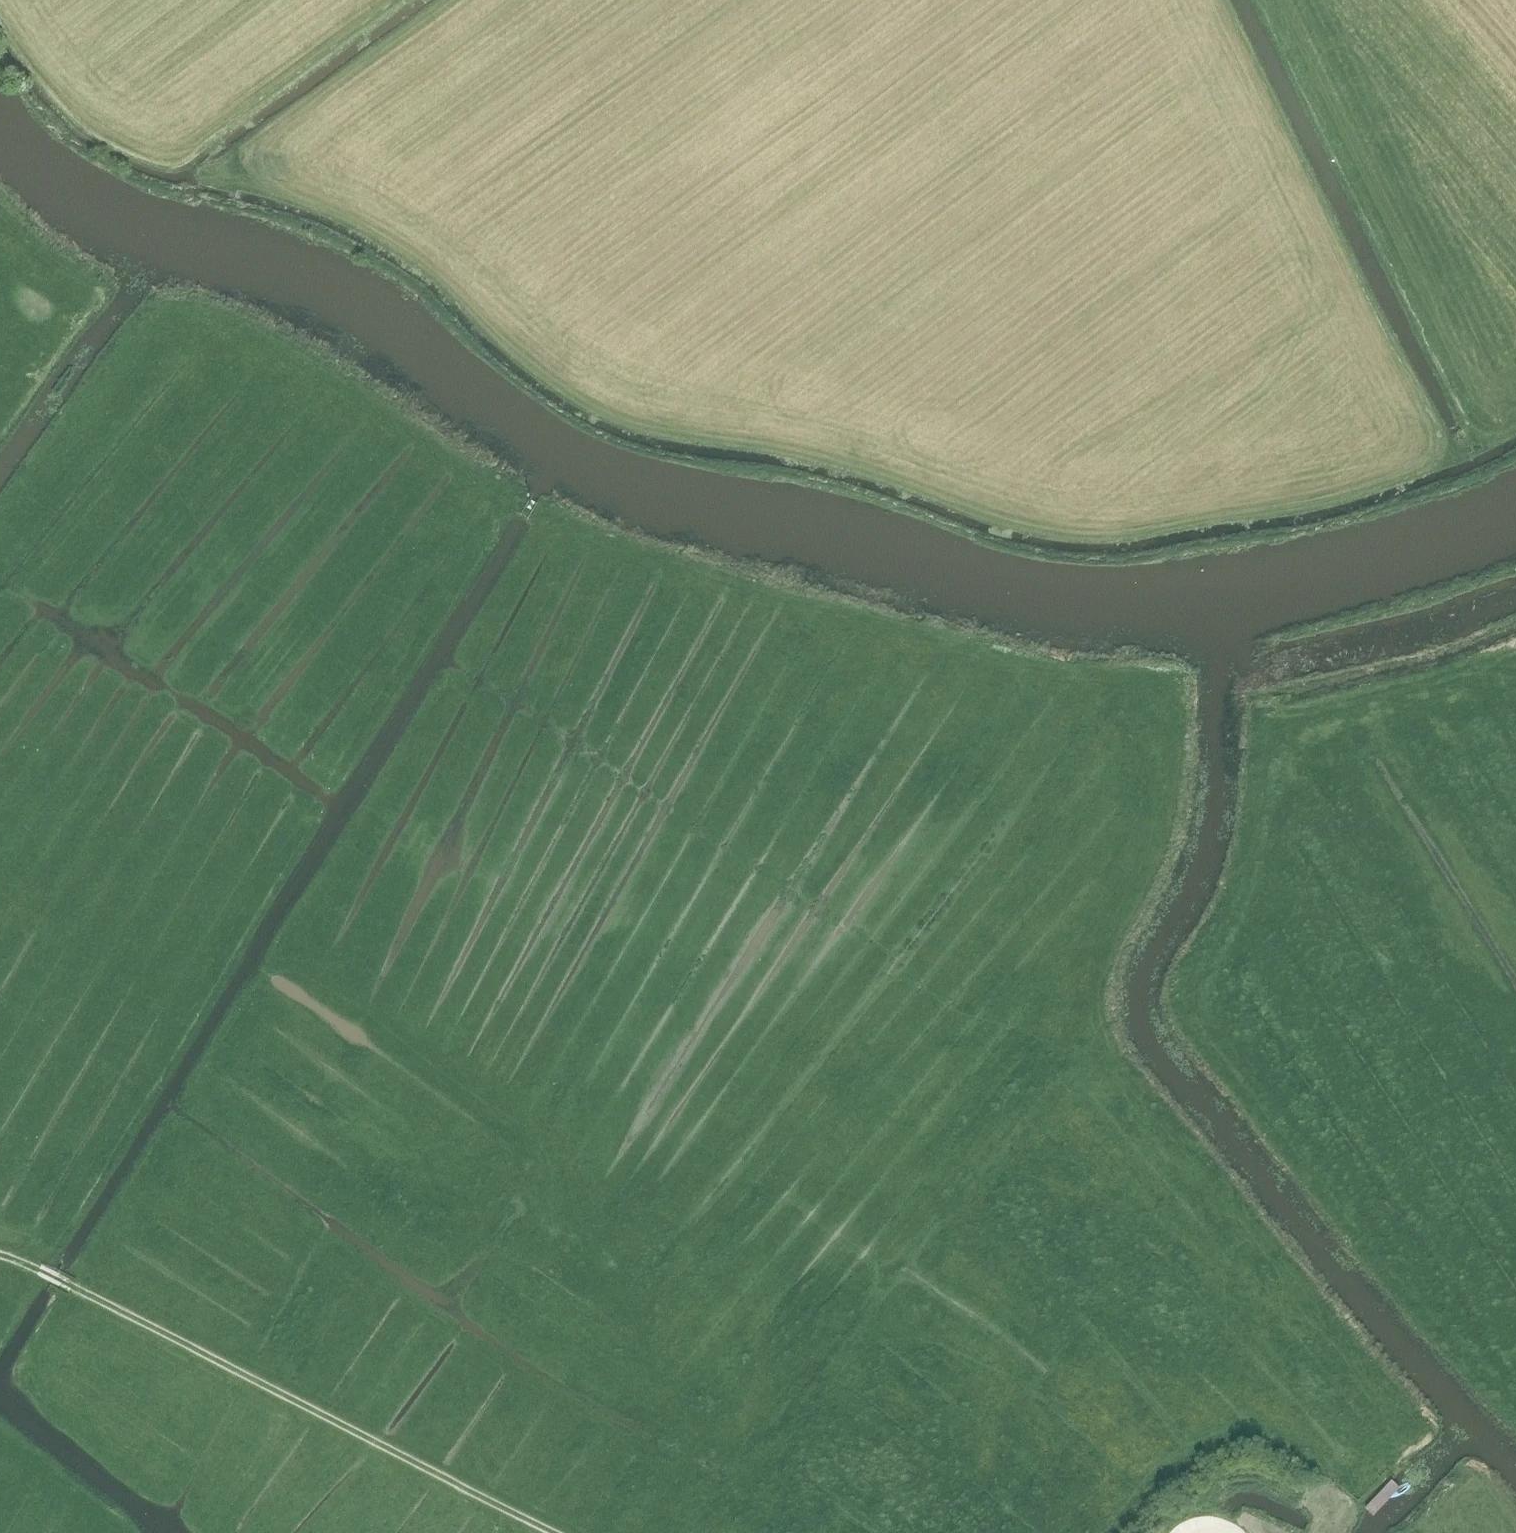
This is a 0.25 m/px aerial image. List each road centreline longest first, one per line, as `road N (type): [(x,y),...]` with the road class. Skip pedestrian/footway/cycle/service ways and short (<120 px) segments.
road 1 (track): [(537,1532),(0,1258)]

